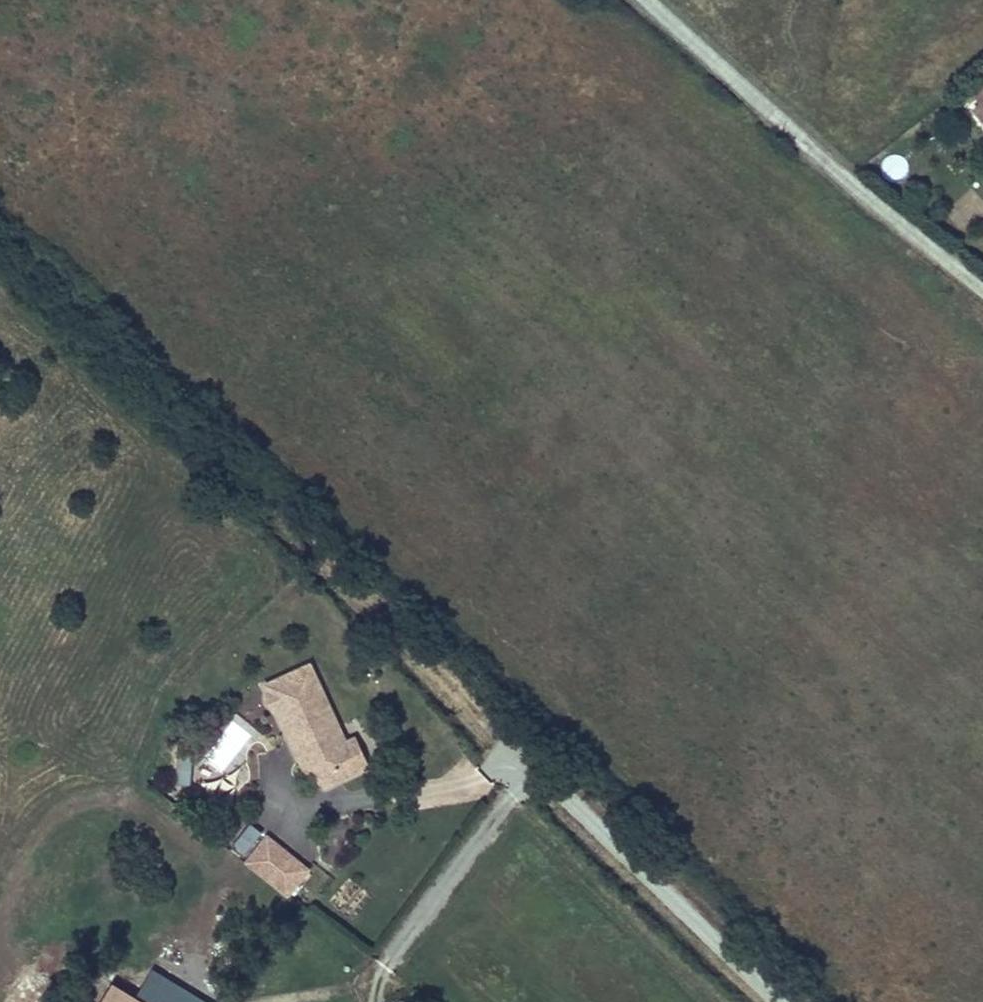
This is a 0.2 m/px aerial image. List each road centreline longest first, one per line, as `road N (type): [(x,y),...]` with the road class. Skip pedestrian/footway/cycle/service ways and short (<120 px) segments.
road 1 (unclassified): [(643,0),(982,291)]

